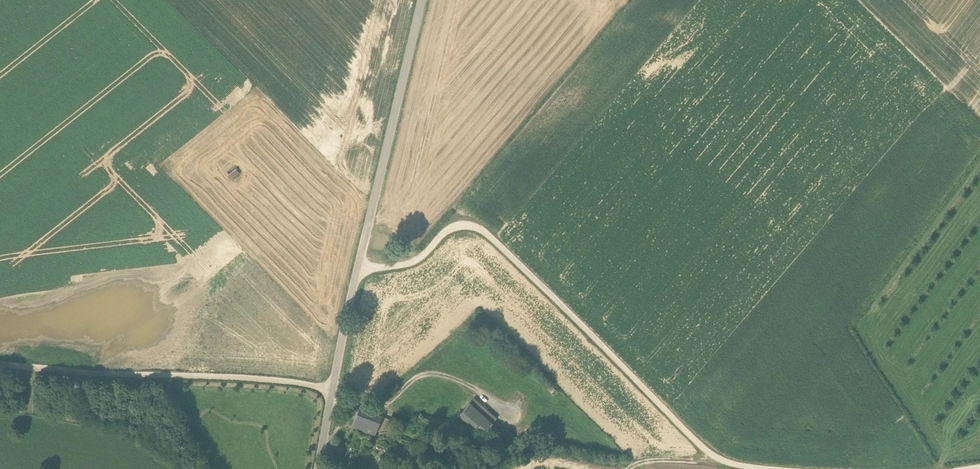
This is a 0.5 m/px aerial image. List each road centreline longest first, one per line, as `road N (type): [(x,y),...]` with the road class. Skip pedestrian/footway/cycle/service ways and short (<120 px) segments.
road 1 (unclassified): [(319,468),(422,0)]
road 2 (track): [(773,468),(714,457),(494,242),(457,226)]
road 3 (track): [(0,363),(255,378),(332,390)]
road 4 (track): [(376,409),(455,434),(615,462)]

